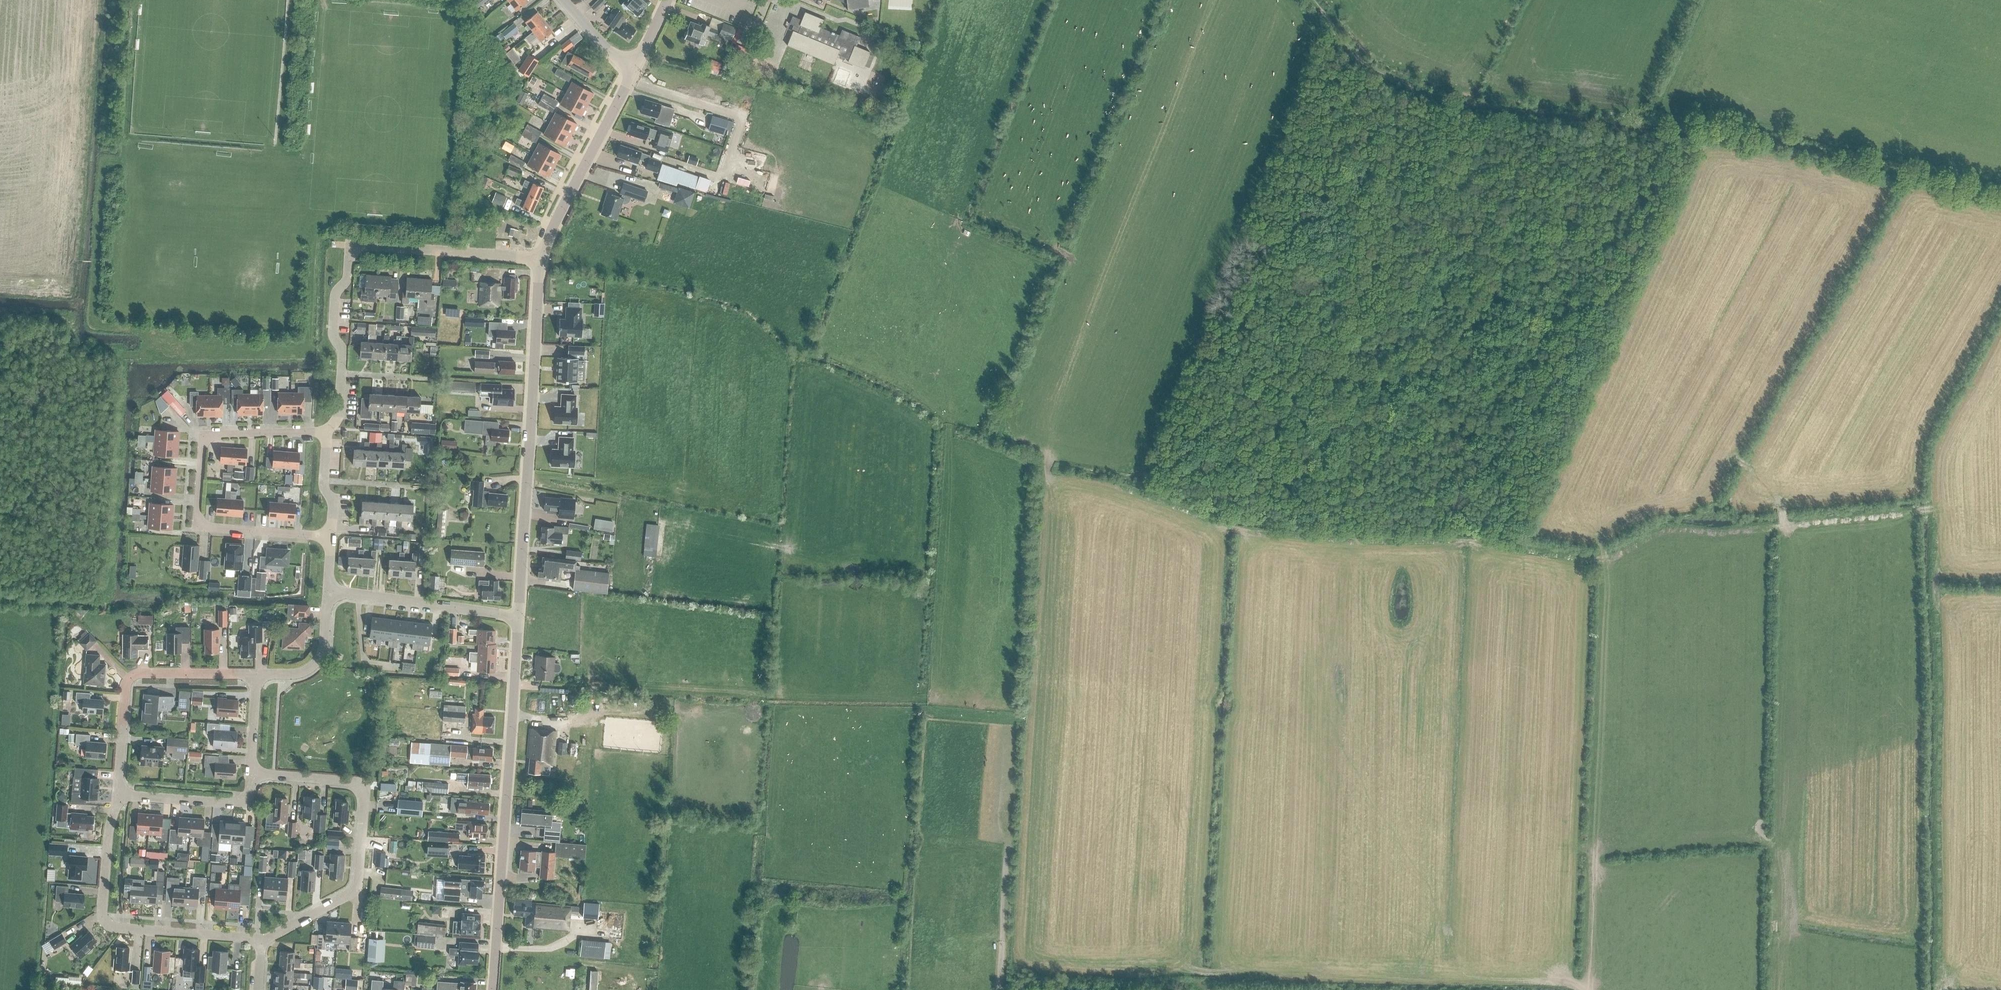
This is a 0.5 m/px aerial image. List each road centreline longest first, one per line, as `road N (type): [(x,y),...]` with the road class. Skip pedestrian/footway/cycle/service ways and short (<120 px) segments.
road 1 (residential): [(326,435),(342,412),(344,350),(332,338),(347,247),(538,265)]
road 2 (unclassified): [(491,989),(517,619)]
road 3 (unclassified): [(517,619),(538,265)]
road 4 (residential): [(330,537),(196,529),(201,438),(326,435)]
road 5 (residential): [(264,941),(358,891),(366,791),(357,783),(252,777)]
road 6 (residential): [(264,941),(107,925),(100,916),(112,808),(120,796)]
road 7 (residential): [(120,796),(127,681),(141,674),(260,678)]
road 8 (unclassified): [(538,265),(634,68)]
road 9 (residential): [(517,619),(328,592)]
road 10 (residential): [(252,777),(241,805),(120,796)]
road 11 (residential): [(260,678),(297,678),(315,669),(324,653),(328,592)]

